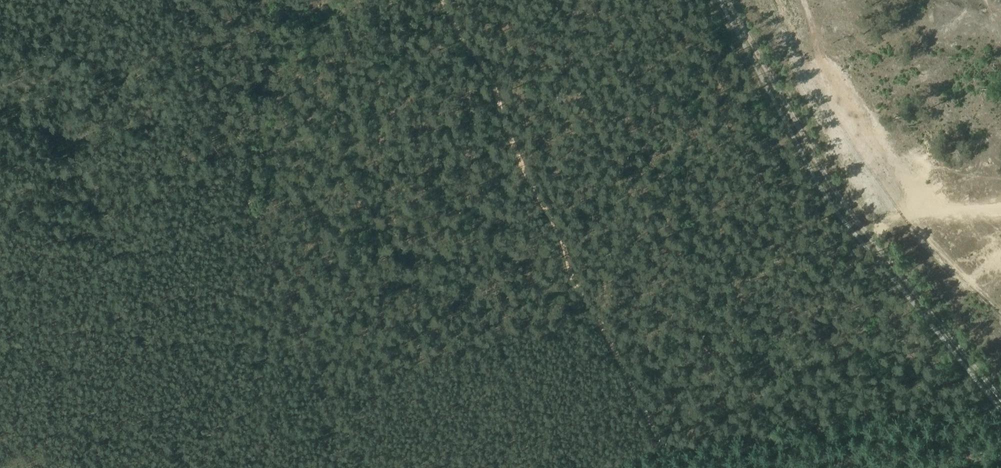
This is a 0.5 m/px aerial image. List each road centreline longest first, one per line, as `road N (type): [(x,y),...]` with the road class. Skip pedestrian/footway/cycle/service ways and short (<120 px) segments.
road 1 (track): [(448,0),(485,67),(577,285),(676,467)]
road 2 (track): [(1000,396),(829,188),(728,0)]

